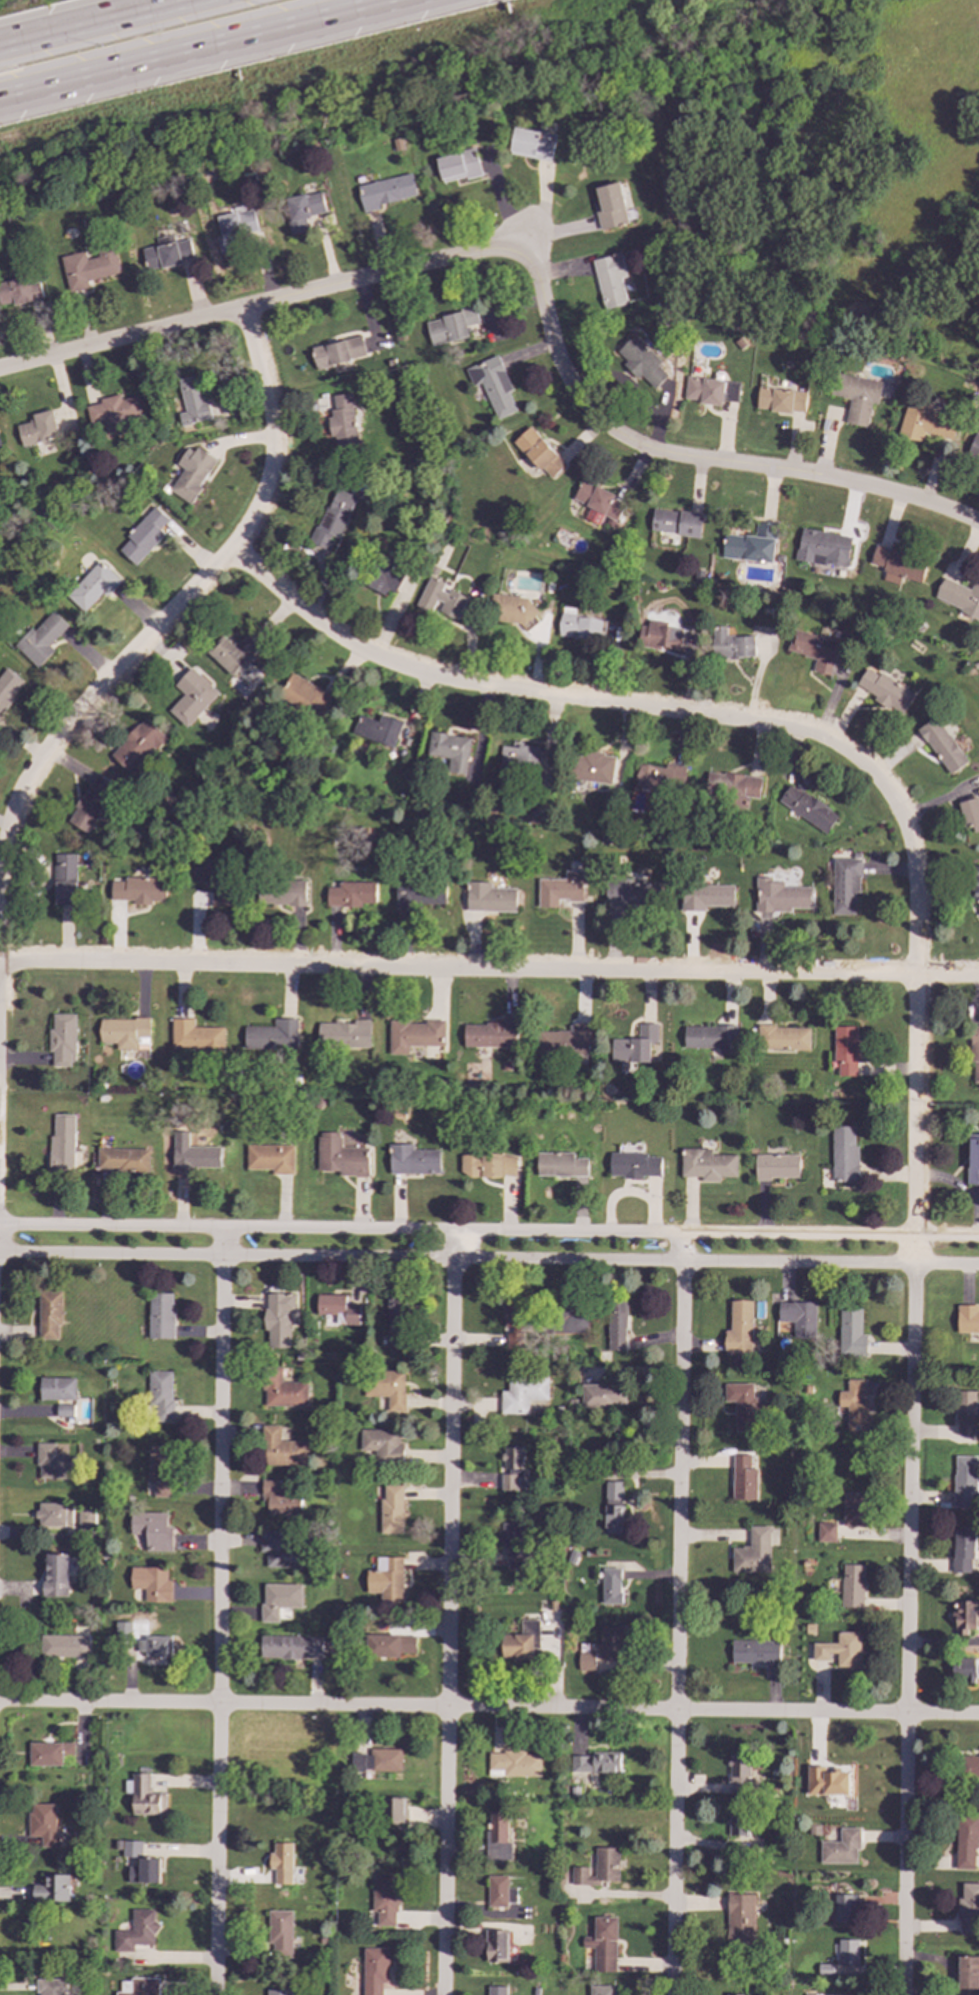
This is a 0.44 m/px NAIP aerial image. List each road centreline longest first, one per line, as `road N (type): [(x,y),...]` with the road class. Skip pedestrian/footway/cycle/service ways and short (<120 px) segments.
road 1 (residential): [(0,368),(528,237),(564,371),(586,406),(619,434),(665,452),(887,491),(978,524)]
road 2 (residential): [(917,976),(902,1994)]
road 3 (residential): [(978,976),(0,962)]
road 4 (residential): [(978,1715),(0,1702)]
road 5 (tertiary): [(0,1254),(978,1263)]
road 6 (tertiary): [(978,1236),(0,1227)]
road 7 (residential): [(917,976),(906,835),(889,799),(851,757),(799,732),(414,673),(331,634),(231,552)]
road 8 (residential): [(224,1230),(214,1994)]
road 9 (residential): [(456,1232),(443,1994)]
road 10 (residential): [(679,1235),(671,1994)]
road 11 (residential): [(242,310),(270,412),(265,485),(231,552),(51,743),(10,818),(0,872)]
road 12 (motorway): [(0,99),(402,0)]
road 13 (motorway): [(163,0),(0,41)]

